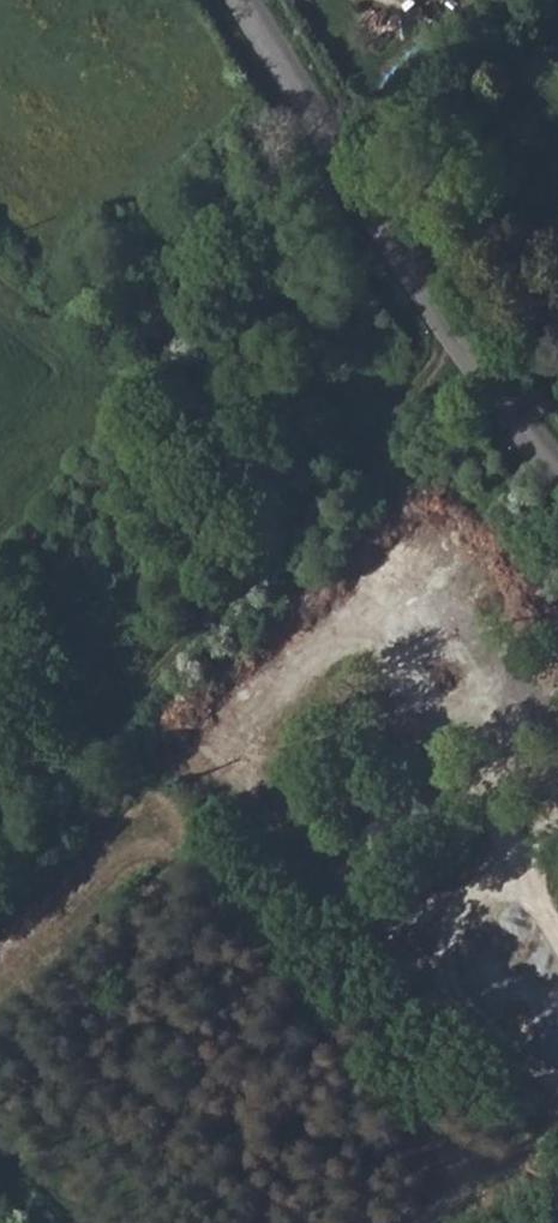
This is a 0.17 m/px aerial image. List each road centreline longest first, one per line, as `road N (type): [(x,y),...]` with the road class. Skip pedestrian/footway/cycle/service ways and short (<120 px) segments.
road 1 (tertiary): [(246,0),(464,341),(557,467)]

